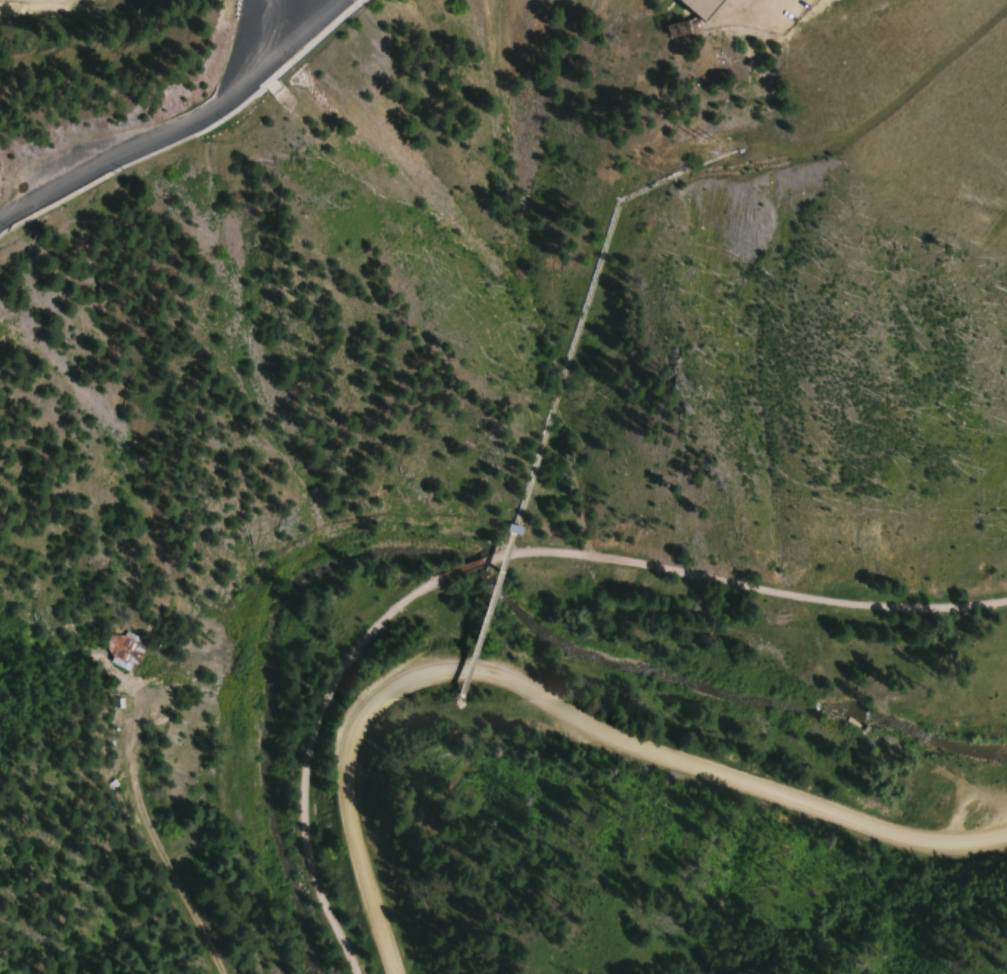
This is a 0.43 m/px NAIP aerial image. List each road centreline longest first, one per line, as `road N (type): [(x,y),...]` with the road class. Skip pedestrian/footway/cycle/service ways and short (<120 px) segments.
road 1 (tertiary): [(1006,832),(927,840),(649,763),(497,681),(445,675),(409,687),(359,731),(349,779),(398,973)]

